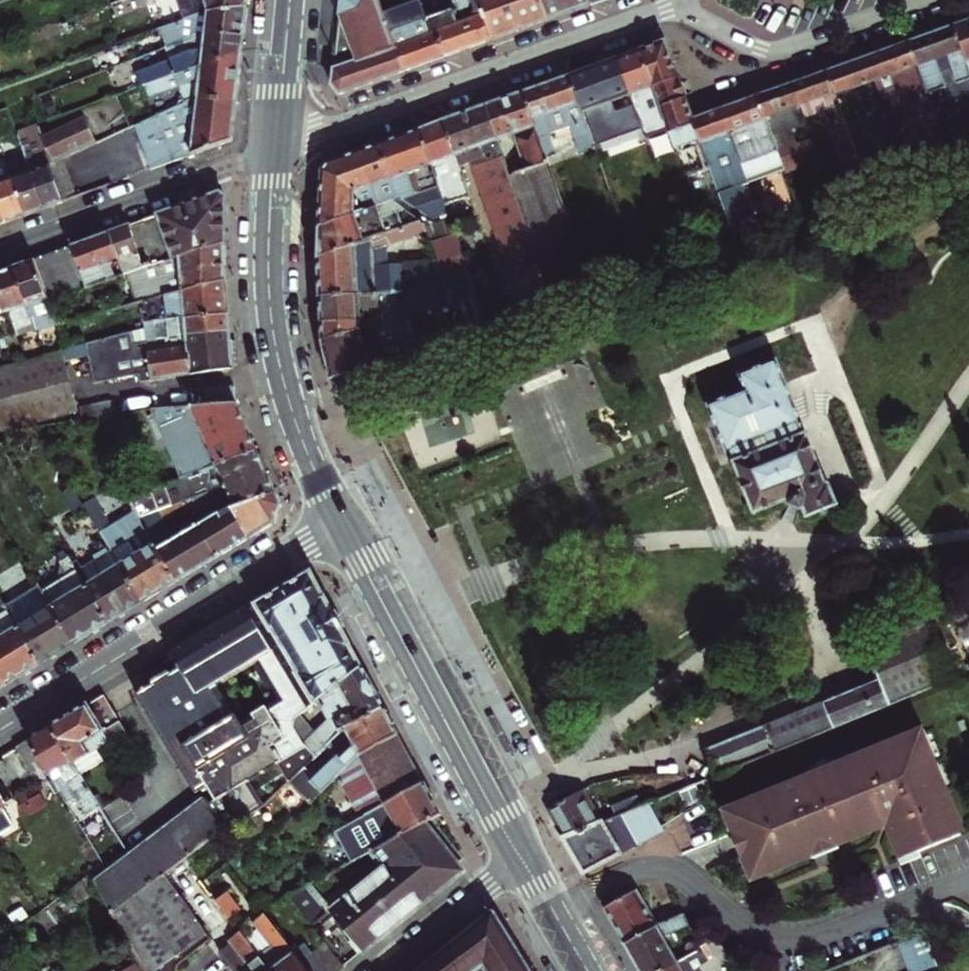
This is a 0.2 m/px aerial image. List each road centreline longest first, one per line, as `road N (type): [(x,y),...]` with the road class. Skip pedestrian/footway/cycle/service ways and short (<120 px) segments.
road 1 (residential): [(276,148),(655,12)]
road 2 (tertiary): [(338,524),(0,729)]
road 3 (primary): [(338,524),(523,864)]
road 4 (residential): [(0,247),(276,148)]
road 5 (residential): [(655,12),(691,14),(772,49),(919,0)]
road 6 (primary): [(280,369),(268,290),(276,148)]
road 7 (residential): [(523,864),(385,970)]
road 8 (primary): [(280,369),(338,524)]
road 9 (primary): [(276,148),(290,0)]
road 10 (primary): [(523,864),(587,970)]

